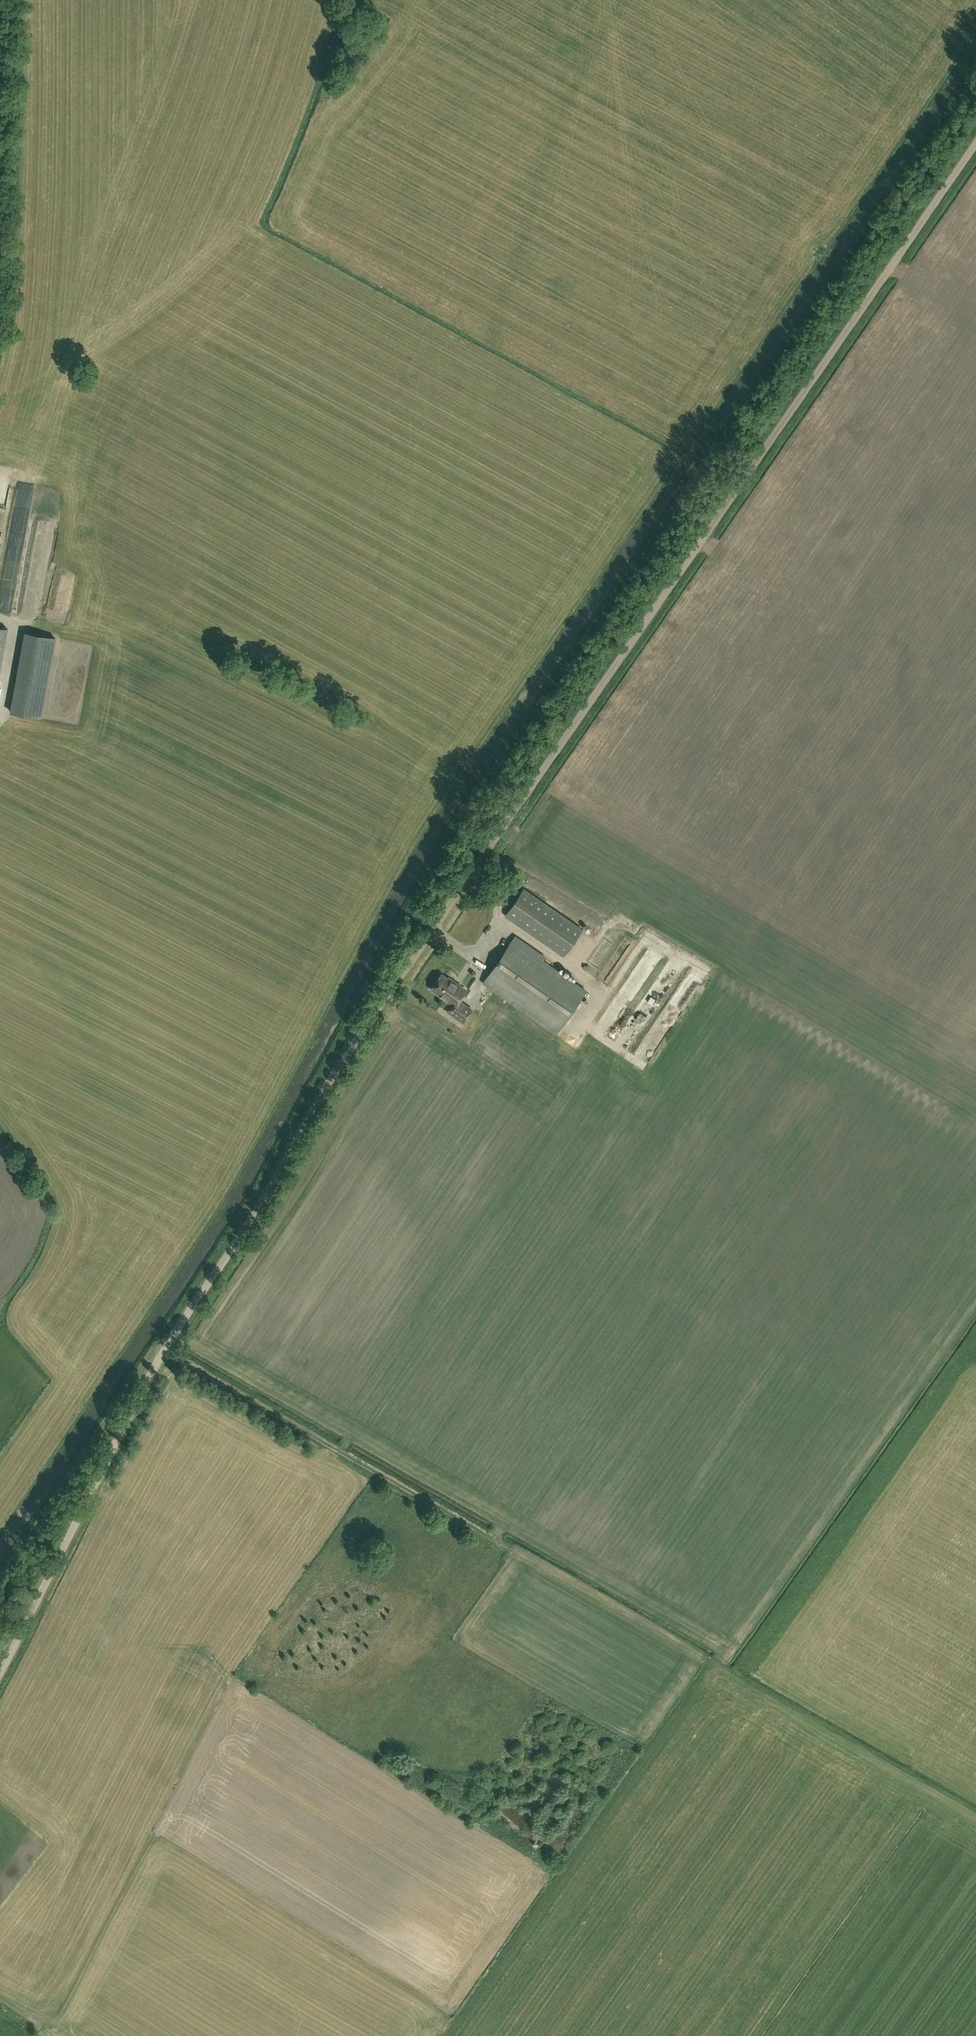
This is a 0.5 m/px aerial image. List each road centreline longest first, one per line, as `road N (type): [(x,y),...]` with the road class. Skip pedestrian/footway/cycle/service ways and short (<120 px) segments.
road 1 (unclassified): [(0,1675),(174,1335),(366,1028),(975,146)]

